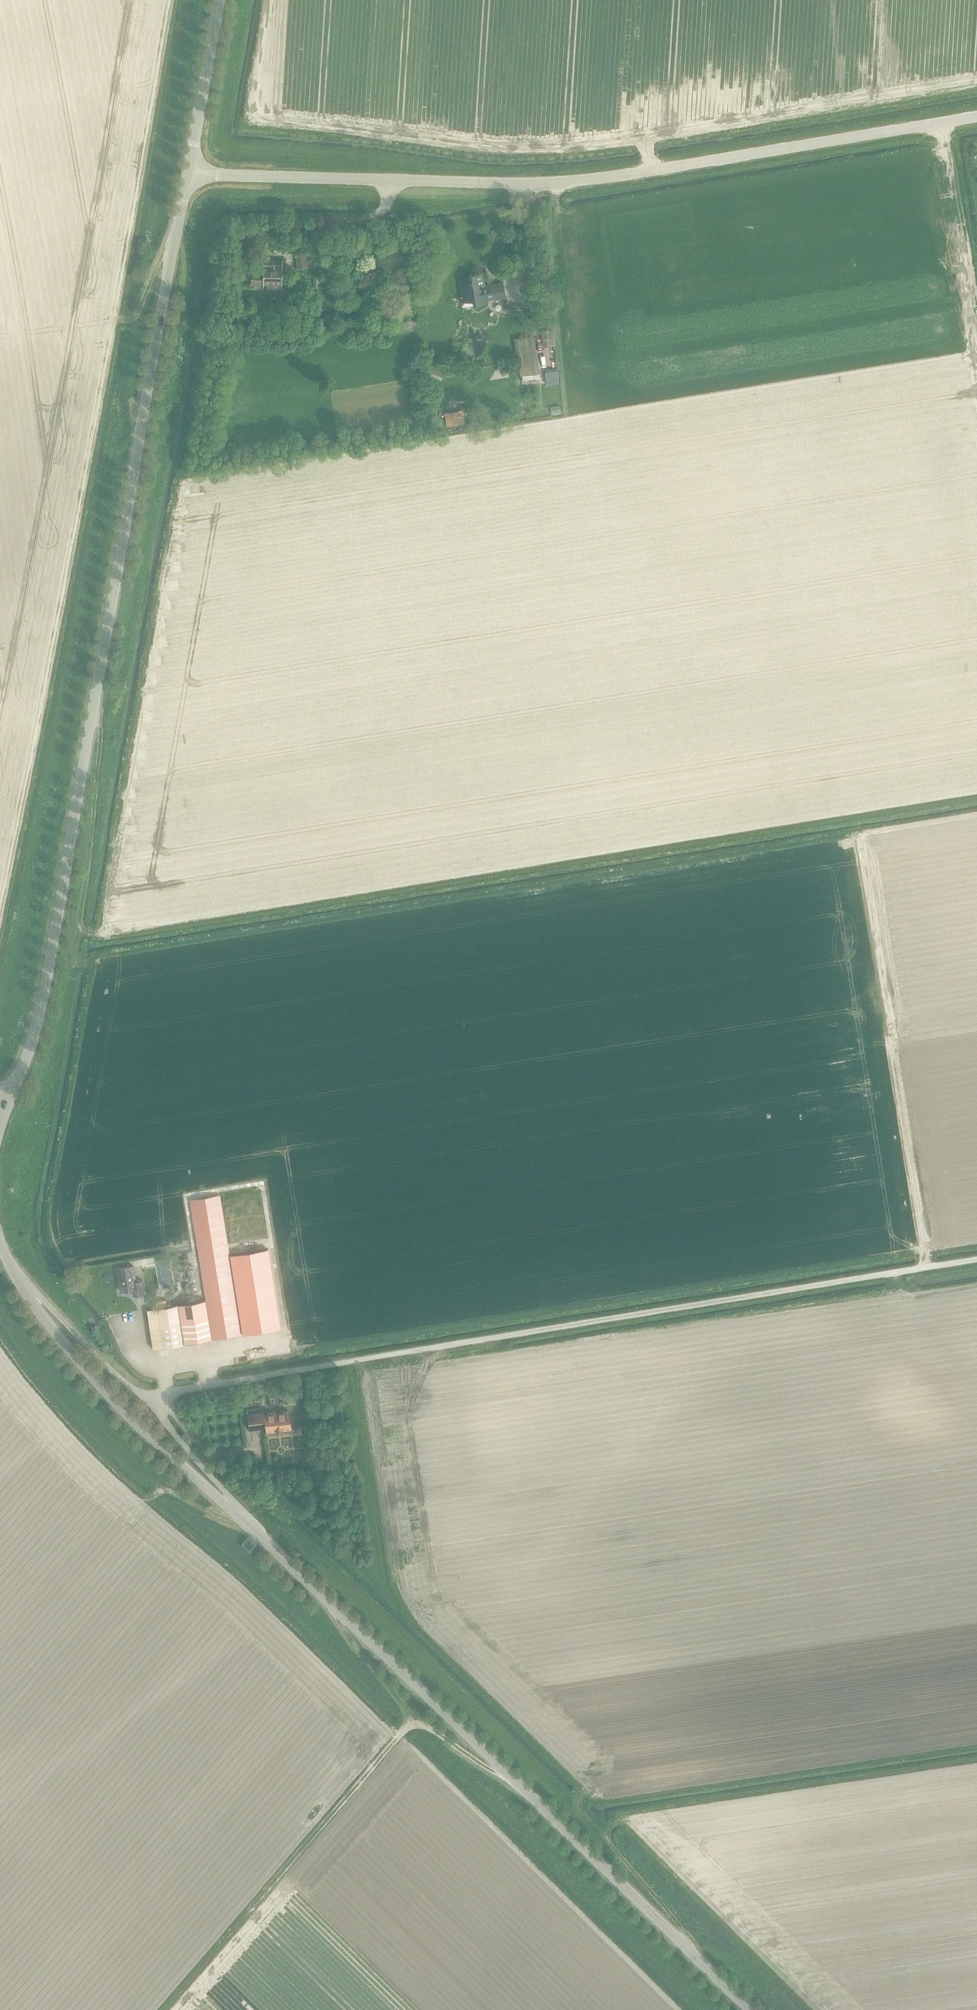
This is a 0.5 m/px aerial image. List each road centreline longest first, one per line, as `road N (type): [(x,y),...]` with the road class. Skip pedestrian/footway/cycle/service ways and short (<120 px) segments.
road 1 (tertiary): [(0,1126),(42,1000),(188,174)]
road 2 (tertiary): [(188,174),(554,181),(976,117)]
road 3 (track): [(210,1385),(976,1259)]
road 4 (tertiary): [(749,2009),(247,1523)]
road 5 (track): [(164,2009),(411,1724),(511,1777)]
road 6 (tertiary): [(247,1523),(84,1368),(13,1272)]
road 7 (track): [(191,327),(209,209),(388,197)]
road 8 (track): [(90,966),(75,950),(98,783),(94,707)]
road 9 (track): [(119,320),(135,316),(176,231),(181,309),(200,330)]
road 10 (tertiary): [(154,1406),(13,1272)]
road 11 (tertiary): [(188,174),(218,0)]
road 12 (tertiary): [(247,1523),(154,1406)]
road 13 (track): [(411,1724),(329,1601)]

